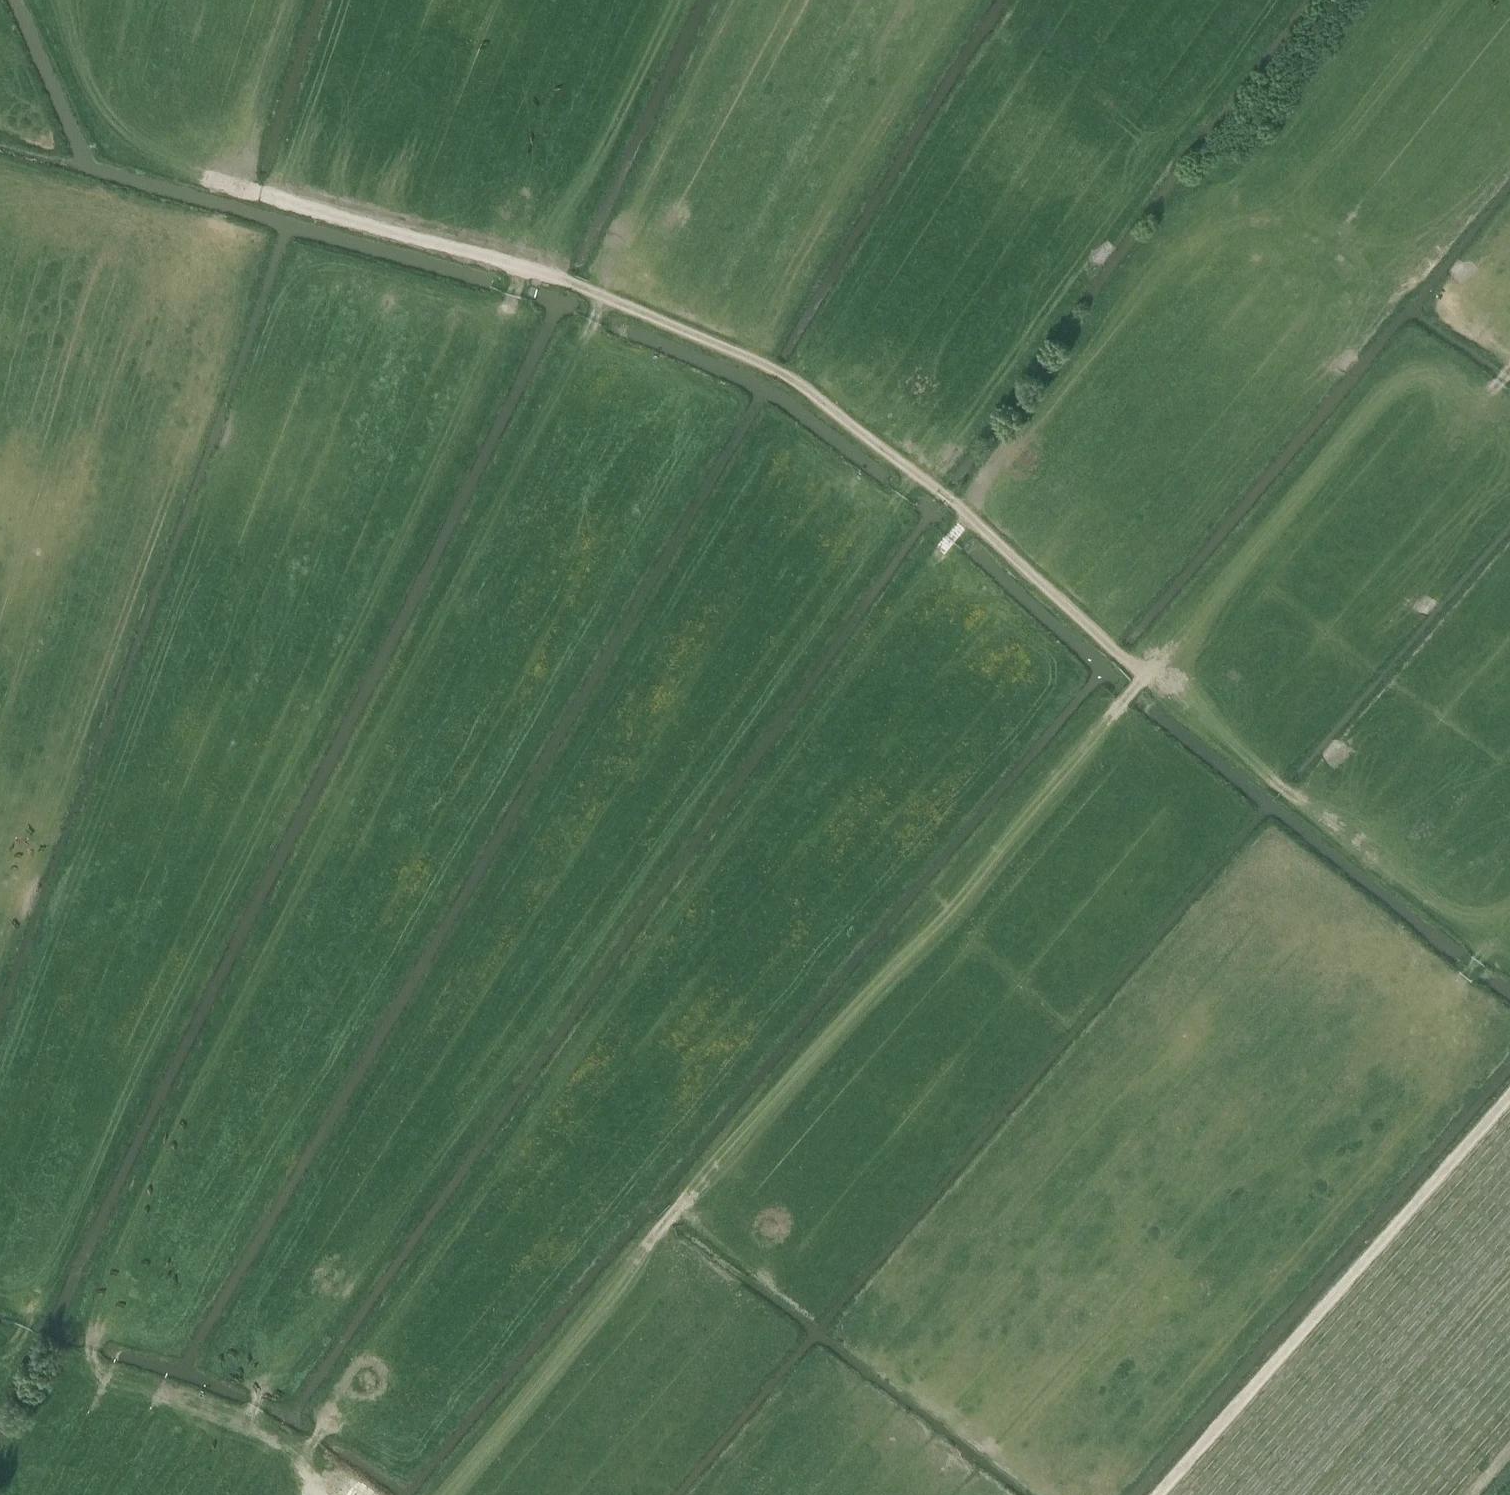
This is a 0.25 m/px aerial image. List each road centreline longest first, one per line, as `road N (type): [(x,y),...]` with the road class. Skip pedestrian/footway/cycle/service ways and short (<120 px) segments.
road 1 (track): [(1509,370),(1484,403),(1436,381),(1406,380),(1144,676),(931,482),(793,377),(524,268),(241,185)]
road 2 (track): [(1144,676),(666,1219),(447,1494)]

